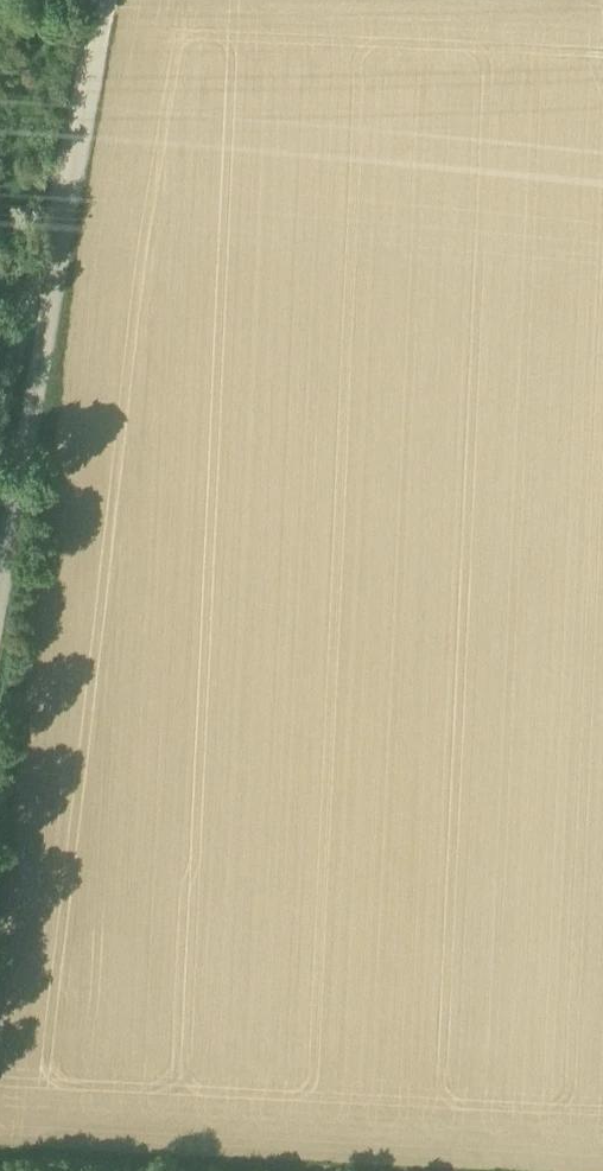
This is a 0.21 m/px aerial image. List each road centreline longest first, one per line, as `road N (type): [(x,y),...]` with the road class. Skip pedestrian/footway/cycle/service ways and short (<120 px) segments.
road 1 (unclassified): [(103,0),(0,590)]

